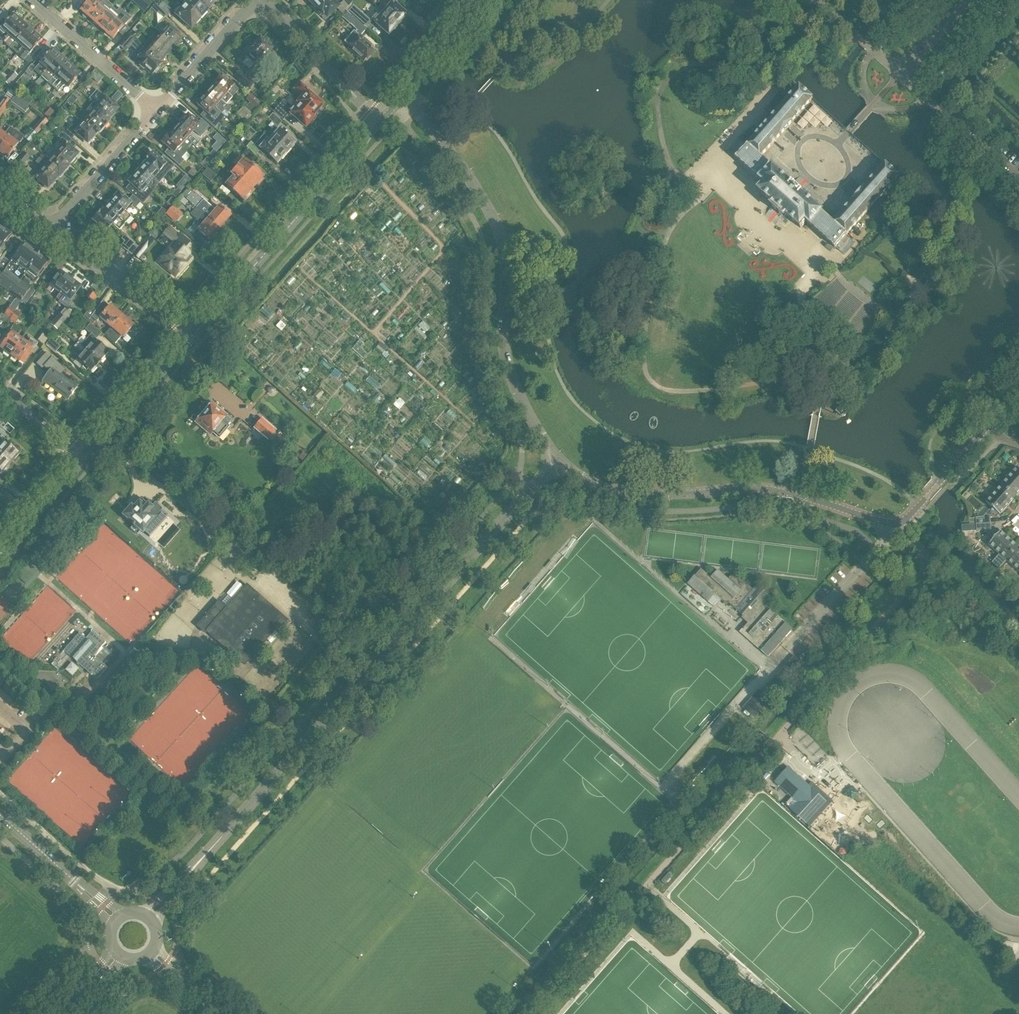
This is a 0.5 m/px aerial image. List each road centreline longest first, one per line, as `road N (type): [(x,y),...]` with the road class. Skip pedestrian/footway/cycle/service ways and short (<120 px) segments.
road 1 (residential): [(149,918),(554,463)]
road 2 (residential): [(554,463),(508,369),(506,279),(490,208),(460,159),(404,97)]
road 3 (residential): [(920,504),(897,524),(762,489),(605,488),(554,463)]
road 4 (tertiary): [(190,336),(380,124)]
road 5 (track): [(373,334),(441,247),(364,166)]
road 6 (residential): [(190,336),(50,230)]
road 7 (residential): [(157,111),(32,0)]
road 8 (residential): [(380,124),(268,0)]
road 9 (residential): [(50,230),(157,111)]
road 10 (tertiary): [(85,455),(190,336)]
road 11 (residential): [(1018,177),(901,72)]
road 12 (tertiary): [(117,919),(0,815)]
road 13 (residential): [(920,504),(1018,391)]
road 14 (residential): [(157,111),(254,0)]
road 15 (tertiary): [(0,559),(85,455)]
road 16 (tertiary): [(404,97),(488,0)]

